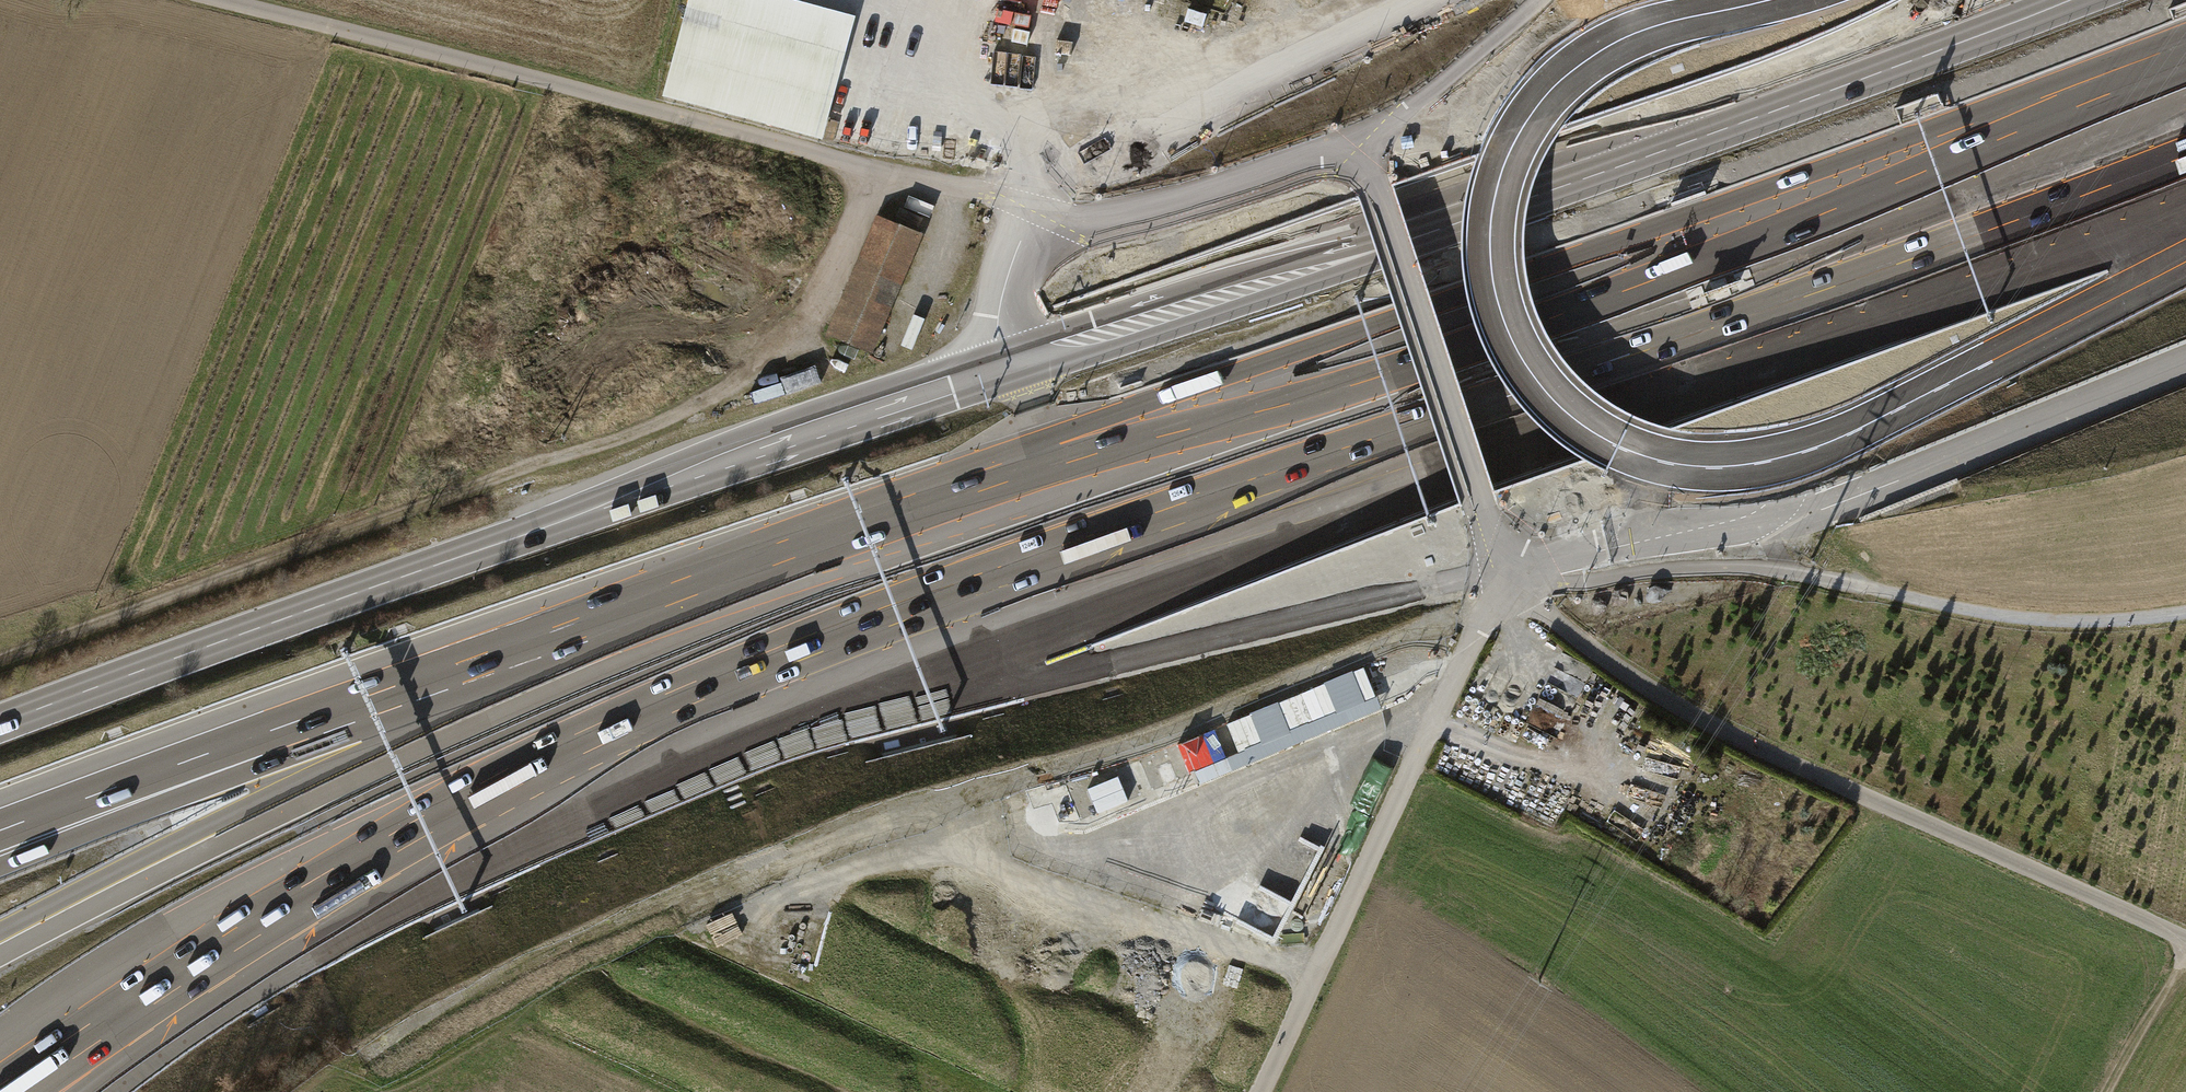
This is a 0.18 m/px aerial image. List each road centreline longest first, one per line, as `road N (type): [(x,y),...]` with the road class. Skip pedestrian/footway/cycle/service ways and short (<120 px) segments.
road 1 (motorway): [(74,1047),(409,834),(682,698),(896,613),(1515,409),(2185,157)]
road 2 (secondary): [(0,723),(807,432),(1355,257),(2070,0)]
road 3 (motorway): [(1768,0),(1670,22),(1603,49),(1551,90),(1510,152),(1490,228),(1499,305),(1538,383),(1588,429),(1638,454),(1686,465),(1787,456),(1854,431),(2096,308),(2185,252)]
road 4 (motorway): [(2185,66),(992,486)]
road 5 (track): [(223,0),(1096,220),(1317,157),(1368,156)]
road 6 (motorway): [(992,486),(405,747),(0,955)]
road 7 (track): [(0,661),(703,407),(742,381),(811,313),(879,169)]
road 8 (track): [(1806,506),(1546,559),(1492,609),(1262,1091)]
road 9 (track): [(2185,940),(1734,735),(1608,659),(1517,584)]
road 10 (motorway): [(992,486),(747,561),(304,730)]
road 11 (track): [(2185,612),(2053,621),(1976,613),(1781,569),(1664,569),(1517,584)]
road 12 (motorway): [(304,730),(110,825),(0,867)]
road 13 (motorway): [(304,730),(0,830)]
road 14 (track): [(1376,179),(1368,156),(1542,0)]
road 15 (track): [(2108,1091),(2185,956)]

